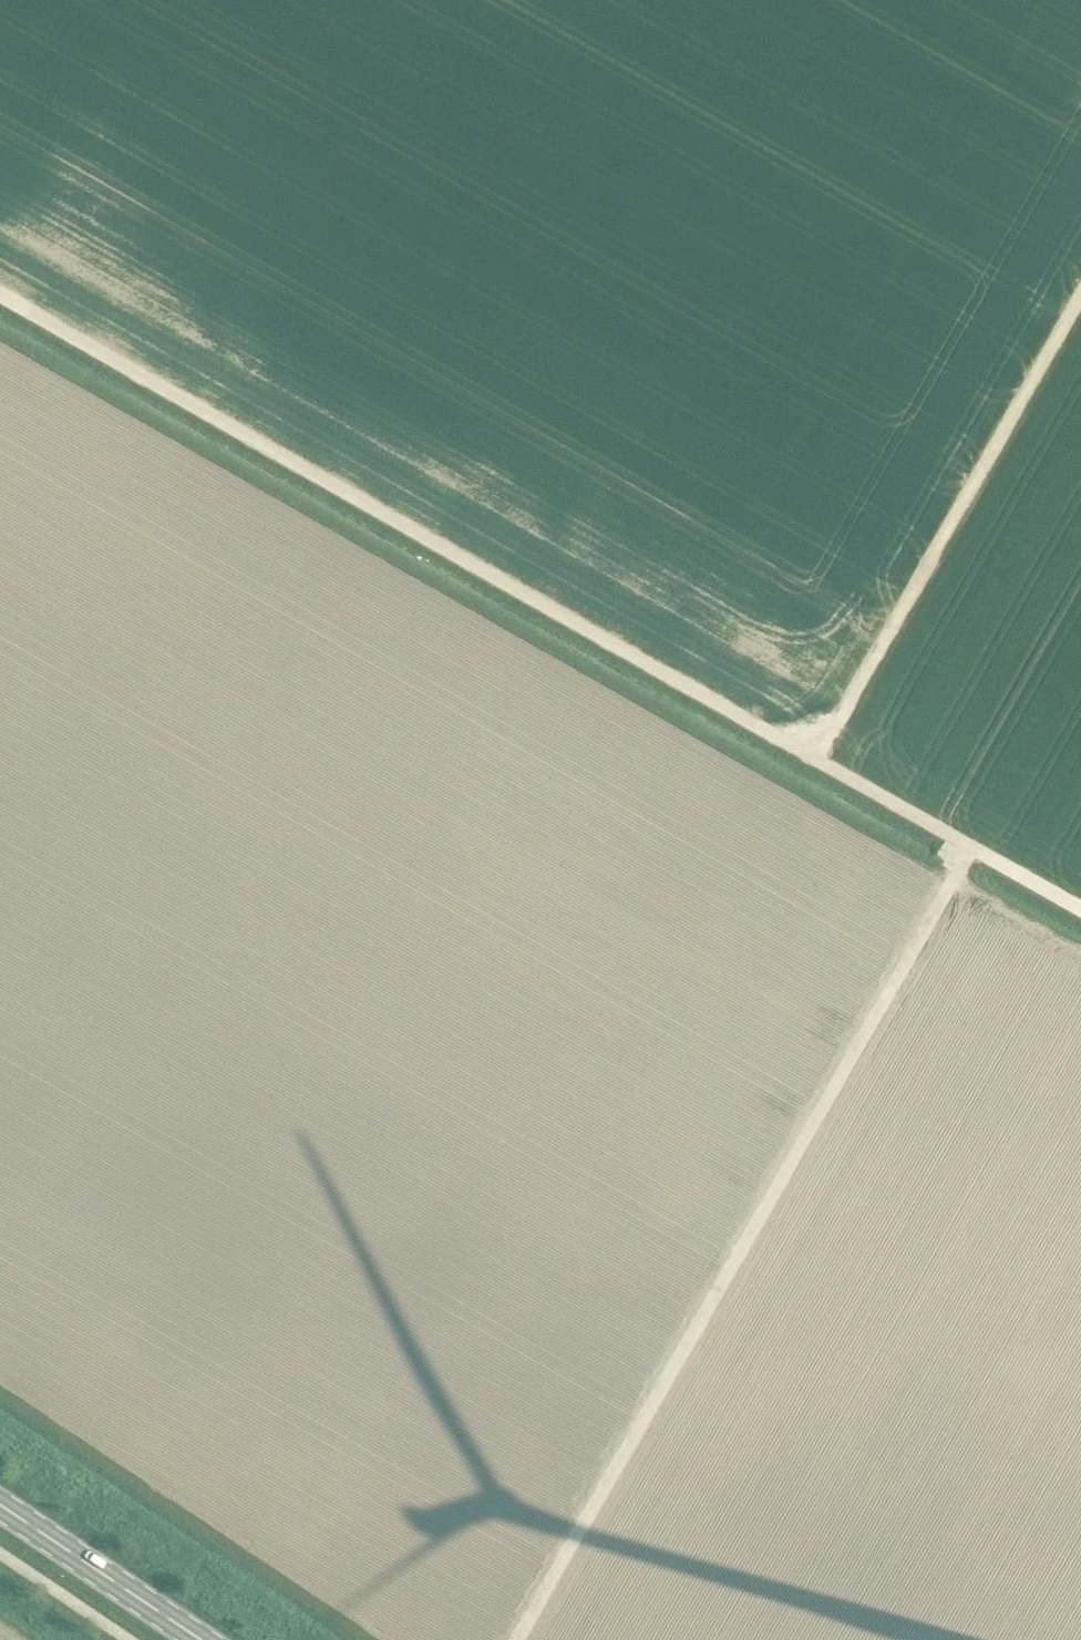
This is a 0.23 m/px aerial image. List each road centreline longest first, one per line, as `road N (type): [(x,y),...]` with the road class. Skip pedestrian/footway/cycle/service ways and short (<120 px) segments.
road 1 (track): [(0,298),(970,851),(512,1639)]
road 2 (track): [(1080,289),(810,762)]
road 3 (primary): [(200,1639),(0,1505)]

